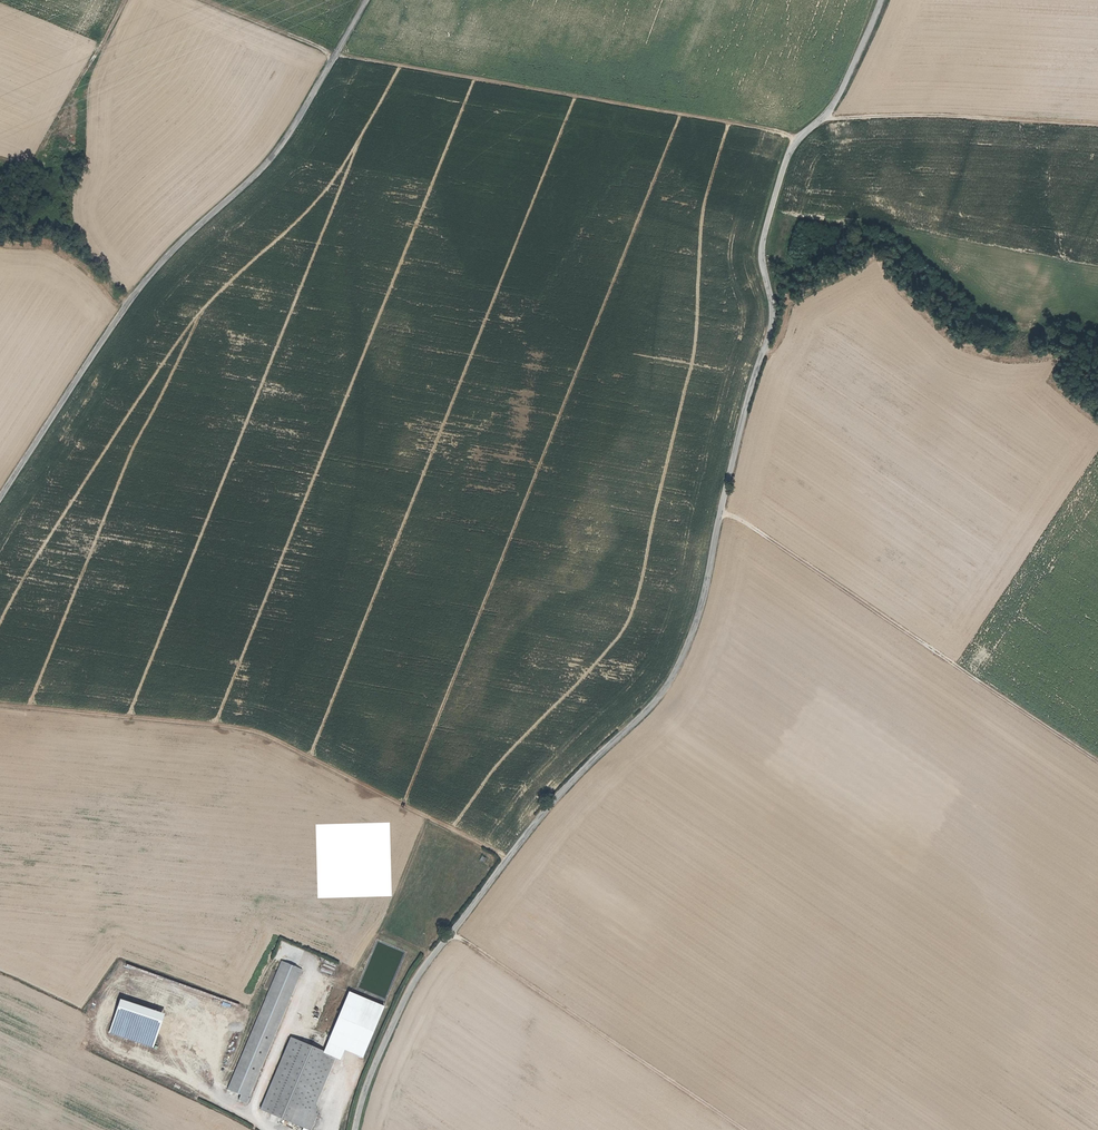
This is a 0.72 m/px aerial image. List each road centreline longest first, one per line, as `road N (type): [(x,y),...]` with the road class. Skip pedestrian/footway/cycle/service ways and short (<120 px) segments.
road 1 (unclassified): [(883,0),(835,103),(786,160),(761,256),(773,320),(753,375),(699,613),(676,670),(558,797),(414,983),(368,1083),(358,1129)]
road 2 (unclassified): [(367,0),(276,154),(129,303),(0,495)]
road 3 (track): [(0,705),(258,729),(508,858)]
road 4 (track): [(336,55),(797,141)]
road 5 (track): [(721,514),(736,517),(1097,761)]
road 6 (track): [(744,1129),(452,931)]
road 7 (track): [(825,116),(1097,125)]
road 8 (track): [(128,0),(42,144)]
road 9 (track): [(336,55),(201,0)]

